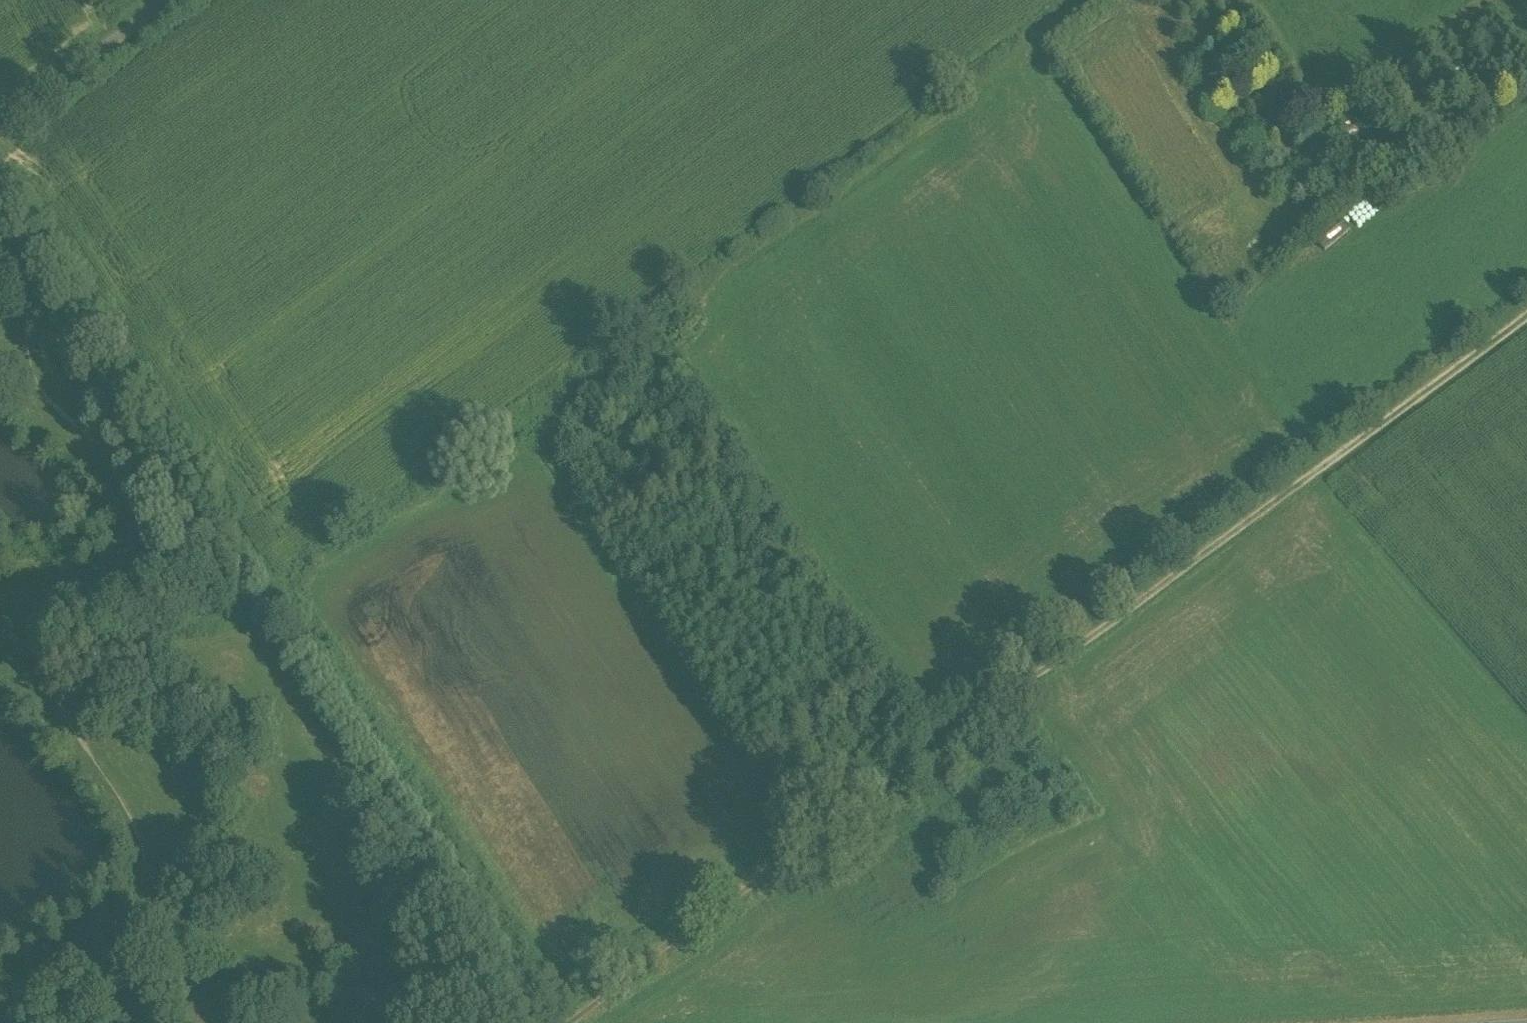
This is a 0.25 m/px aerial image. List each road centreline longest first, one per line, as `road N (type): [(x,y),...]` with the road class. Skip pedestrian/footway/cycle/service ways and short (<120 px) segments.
road 1 (track): [(567,1022),(1526,315)]
road 2 (track): [(27,1022),(27,1005),(56,972),(106,947),(173,951),(473,1022)]
road 3 (unclassified): [(169,0),(0,131)]

